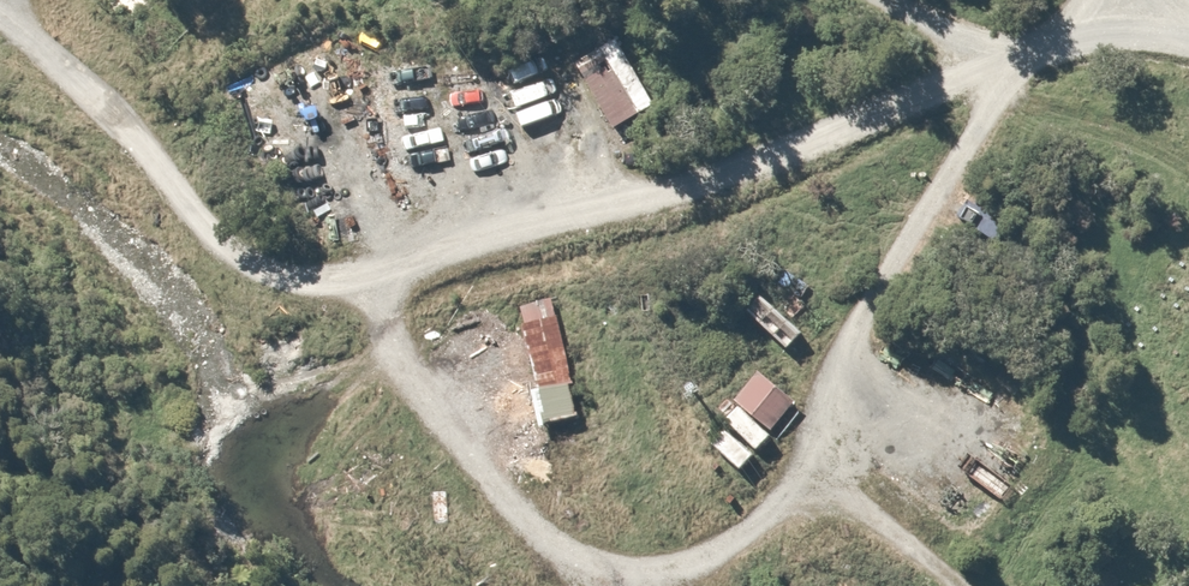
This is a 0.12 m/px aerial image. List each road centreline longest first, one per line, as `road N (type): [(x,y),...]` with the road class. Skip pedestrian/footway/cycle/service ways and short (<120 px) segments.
road 1 (track): [(0,8),(144,123),(237,244),(295,259),(336,260),(714,170),(1074,28),(1160,20),(1188,28)]
road 2 (track): [(1035,43),(809,392),(788,460),(757,506),(696,548),(634,561),(590,551),(474,454),(409,350),(370,251)]

